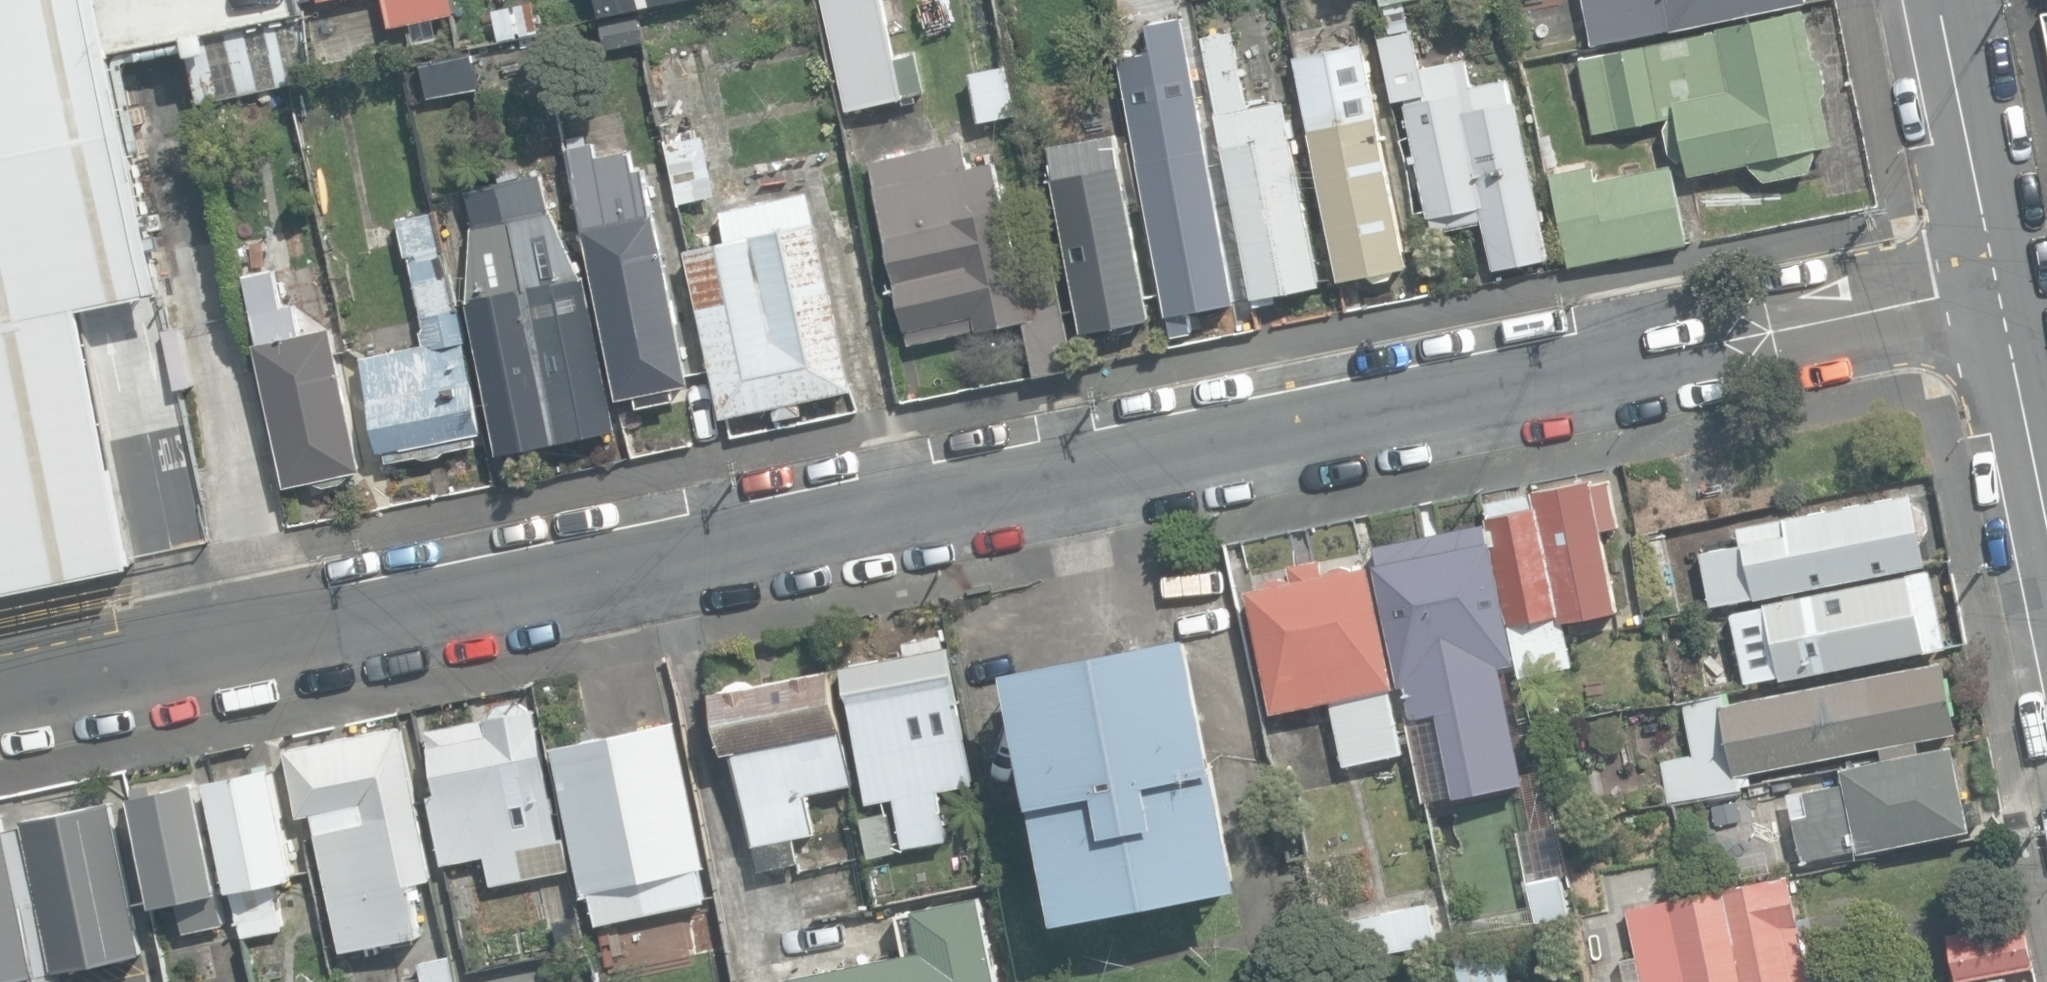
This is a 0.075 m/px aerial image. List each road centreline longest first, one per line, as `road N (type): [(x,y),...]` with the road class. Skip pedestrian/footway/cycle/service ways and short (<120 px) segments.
road 1 (residential): [(2006,288),(1327,416),(0,689)]
road 2 (residential): [(2006,288),(1944,0)]
road 3 (residential): [(2046,501),(2006,288)]

